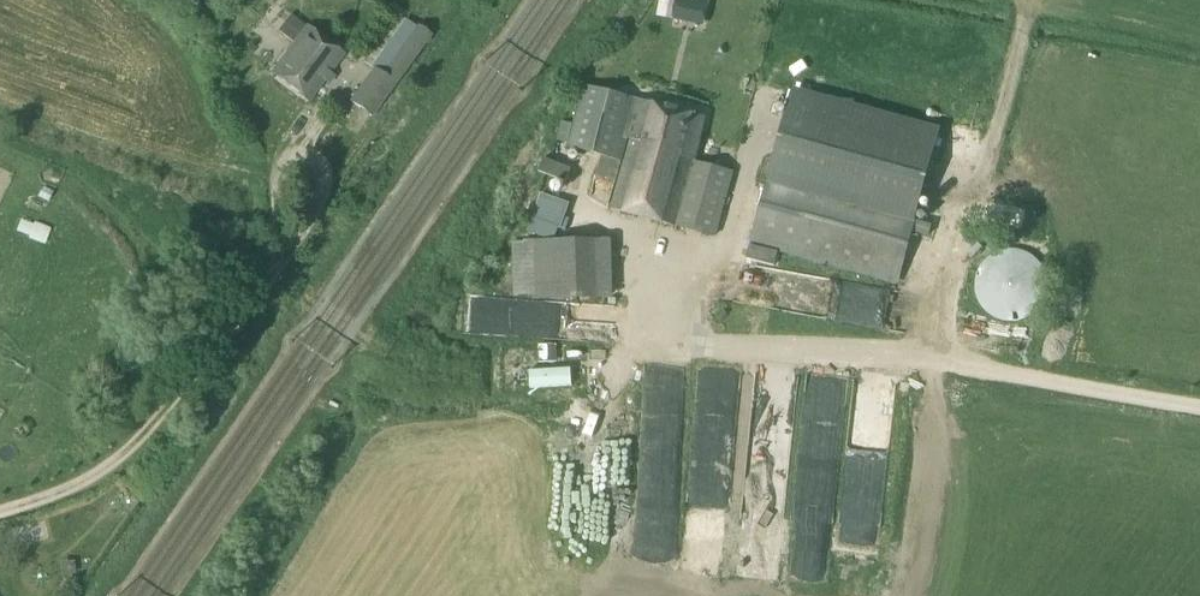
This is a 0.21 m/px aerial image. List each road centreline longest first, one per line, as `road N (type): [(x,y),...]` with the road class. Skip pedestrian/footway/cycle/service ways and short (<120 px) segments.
road 1 (track): [(1199,405),(882,351),(739,341),(656,346),(578,371)]
road 2 (track): [(322,197),(277,265),(122,456),(0,509)]
road 3 (track): [(277,265),(274,186),(286,160),(311,158),(321,168),(322,197)]

